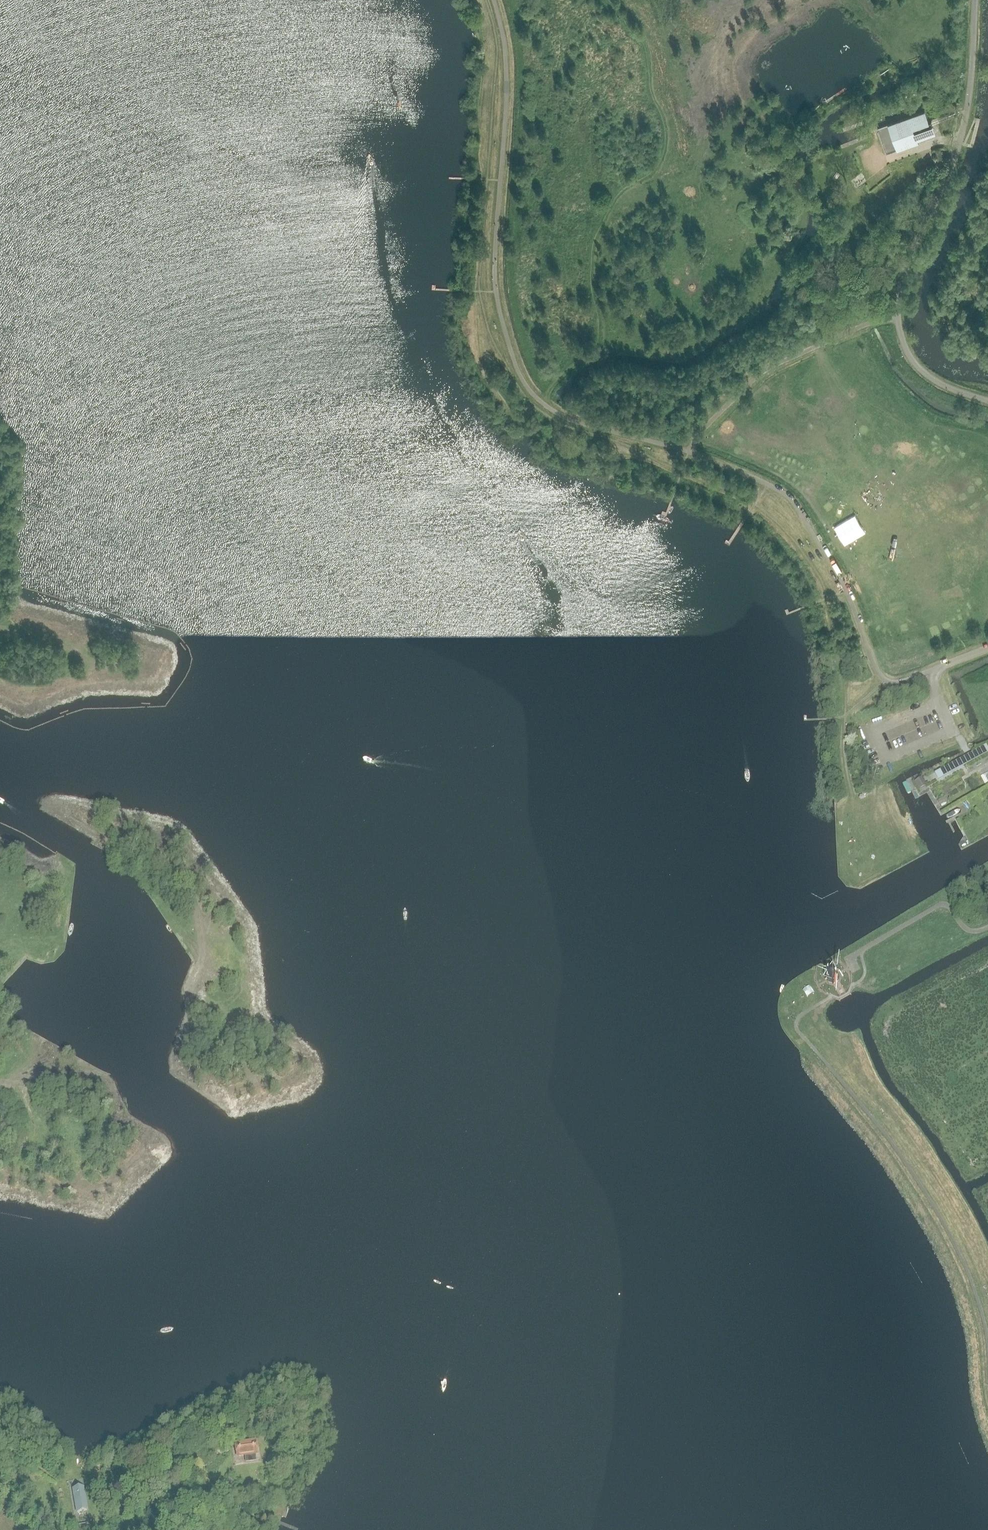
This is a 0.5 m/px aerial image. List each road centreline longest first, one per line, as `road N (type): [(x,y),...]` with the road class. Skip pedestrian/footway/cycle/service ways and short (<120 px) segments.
road 1 (unclassified): [(987,401),(924,372),(904,346),(899,317),(904,273),(962,135),(976,0)]

